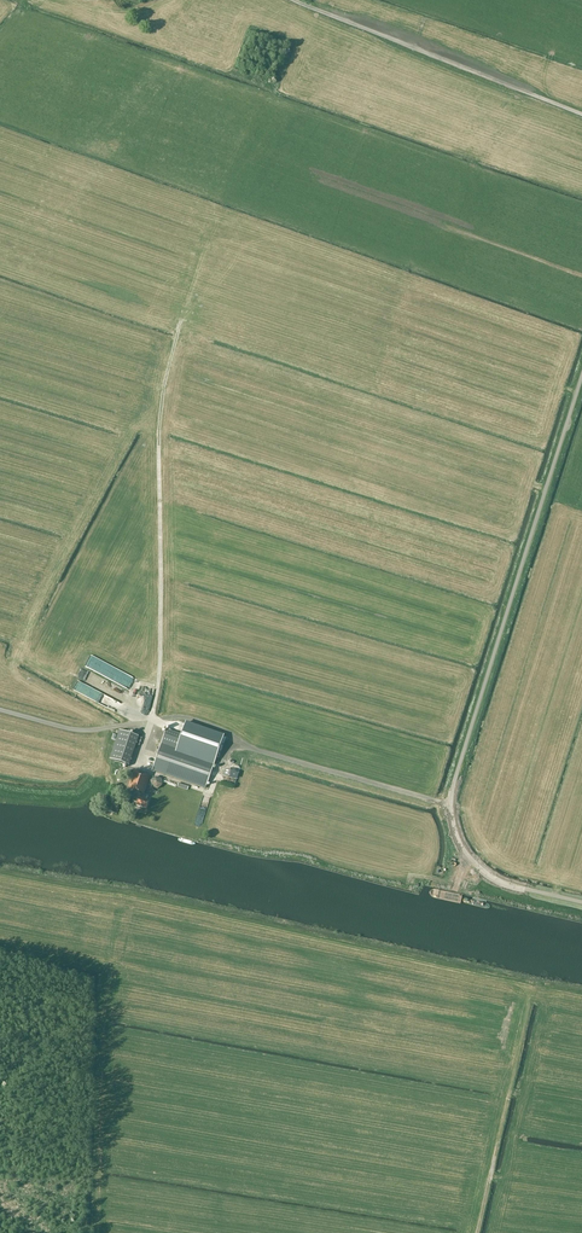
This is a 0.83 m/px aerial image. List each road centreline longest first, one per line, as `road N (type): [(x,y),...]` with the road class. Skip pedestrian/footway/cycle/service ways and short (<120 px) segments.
road 1 (unclassified): [(581,902),(484,871),(459,841),(451,800),(581,375)]
road 2 (track): [(581,114),(293,0)]
road 3 (track): [(477,1232),(534,988)]

